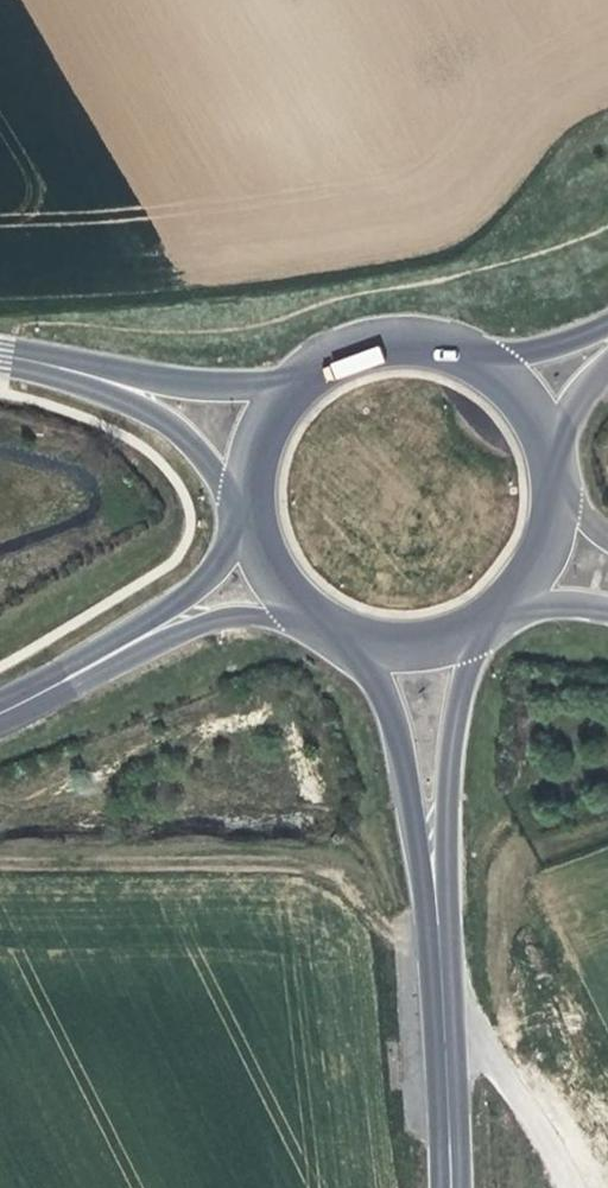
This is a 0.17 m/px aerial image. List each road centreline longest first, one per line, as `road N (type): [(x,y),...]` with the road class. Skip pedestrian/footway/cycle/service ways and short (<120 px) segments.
road 1 (secondary): [(439,987),(456,714),(486,621)]
road 2 (secondary): [(346,634),(393,720),(439,987)]
road 3 (secondary): [(308,372),(211,386),(69,370)]
road 4 (secondary): [(69,370),(175,429),(252,503)]
road 5 (track): [(443,1028),(493,1058),(571,1187)]
road 6 (secondary): [(452,1187),(439,987)]
road 7 (tertiary): [(162,628),(0,712)]
road 8 (secondary): [(470,354),(438,342),(370,343),(308,372)]
road 9 (tertiary): [(162,628),(218,618),(316,618)]
road 10 (secondary): [(308,372),(261,436),(252,503)]
road 11 (secondary): [(346,634),(418,644),(486,621)]
road 12 (secondary): [(607,326),(552,350),(470,354)]
road 13 (tertiary): [(253,519),(162,628)]
road 14 (secondary): [(554,461),(525,398),(470,354)]
road 15 (secondary): [(501,611),(543,556),(558,488)]
road 16 (secondary): [(253,519),(273,572),(316,618)]

